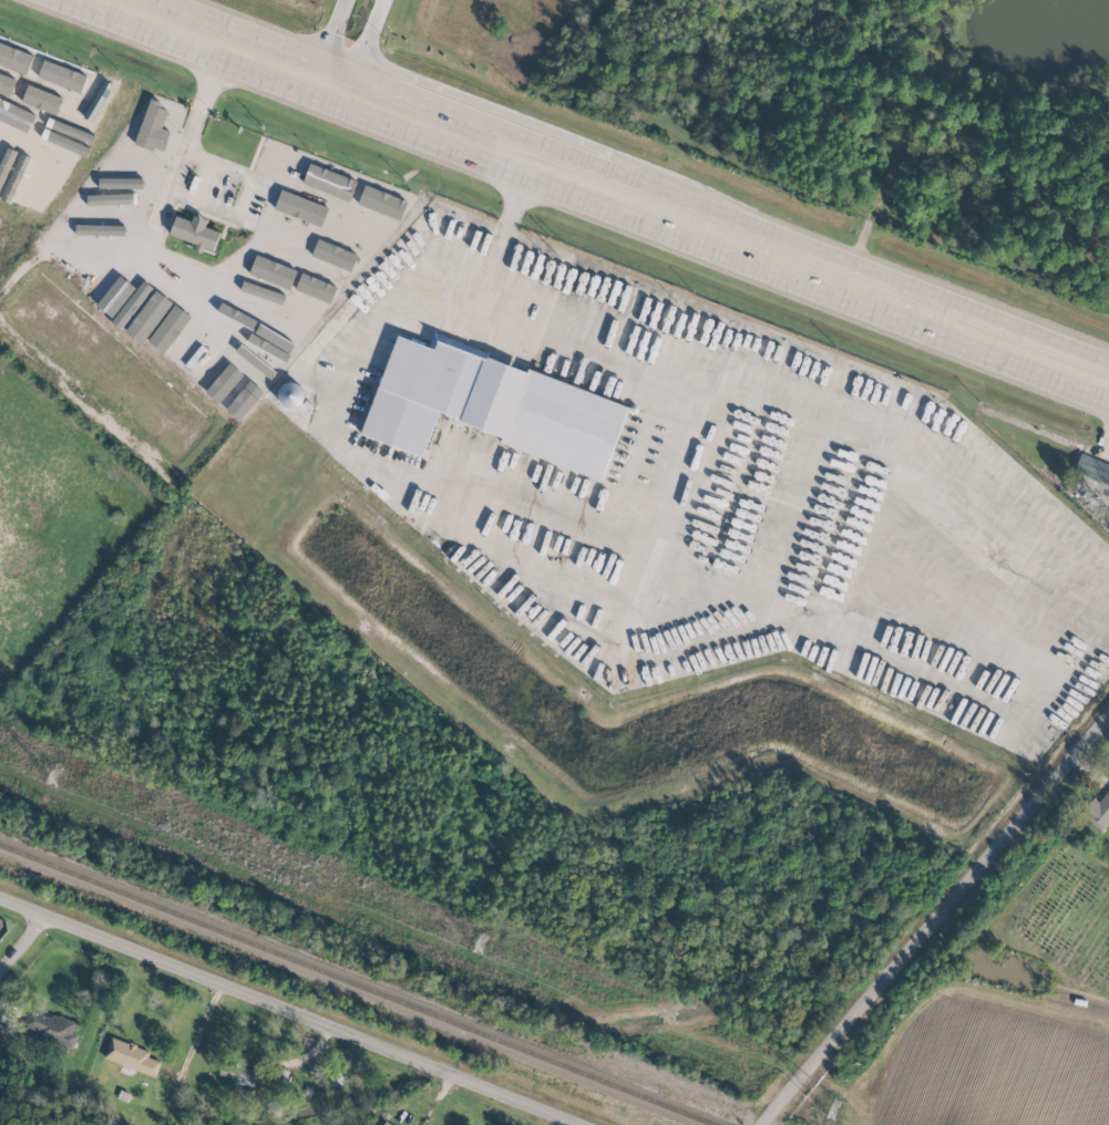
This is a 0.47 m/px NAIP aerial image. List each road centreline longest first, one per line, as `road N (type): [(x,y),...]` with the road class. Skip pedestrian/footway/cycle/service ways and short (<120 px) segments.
road 1 (primary): [(109,0),(1108,380)]
road 2 (tertiary): [(586,1124),(0,894)]
road 3 (tertiary): [(1108,724),(762,1124)]

